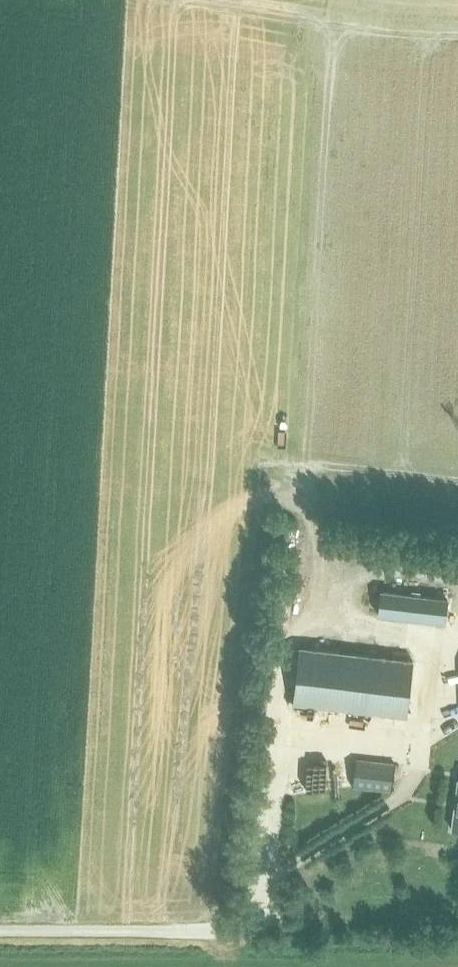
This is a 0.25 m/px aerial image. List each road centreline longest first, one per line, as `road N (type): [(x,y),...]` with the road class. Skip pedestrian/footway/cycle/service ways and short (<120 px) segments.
road 1 (residential): [(0,930),(191,925),(240,898)]

